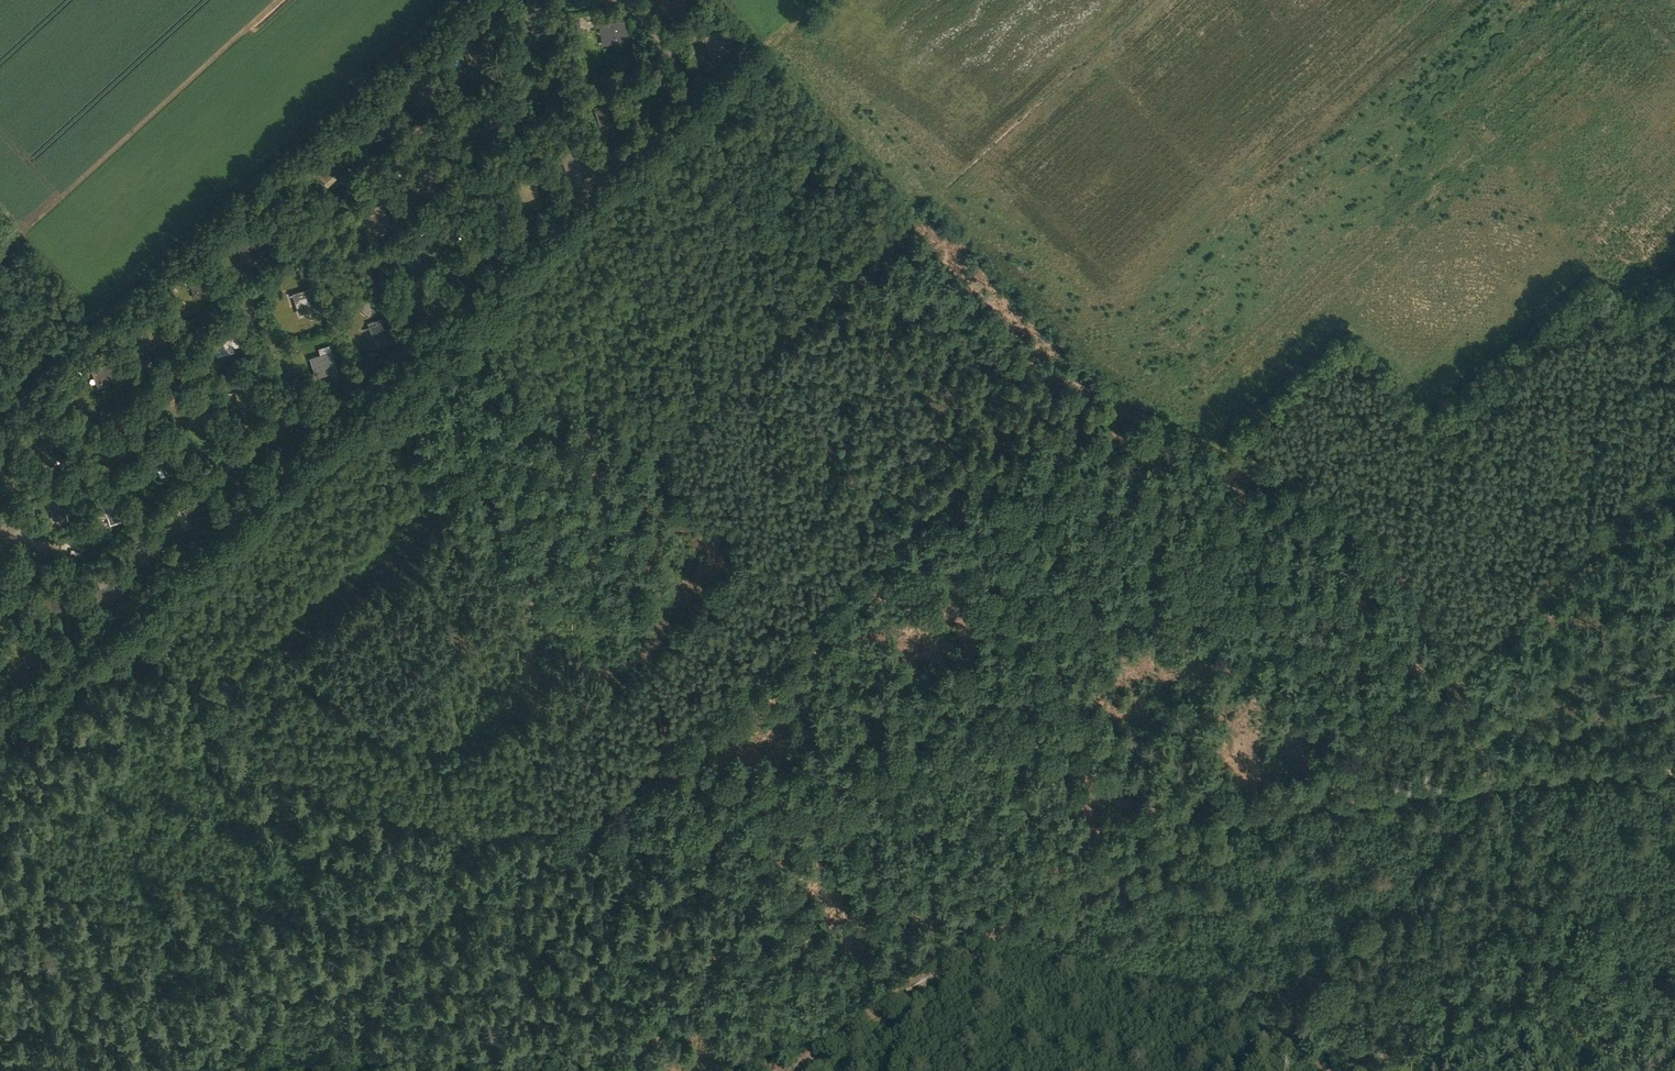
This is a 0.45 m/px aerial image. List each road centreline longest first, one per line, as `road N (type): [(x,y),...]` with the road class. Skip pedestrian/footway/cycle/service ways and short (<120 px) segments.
road 1 (track): [(179,1070),(295,985),(578,827),(750,662),(991,460),(1141,411),(1322,504),(1377,545),(1402,576),(1554,876),(1674,1006)]
road 2 (track): [(784,1070),(1019,924),(1192,833),(1251,811),(1616,761),(1674,761)]
road 3 (track): [(931,1070),(882,1009),(758,890),(578,827),(445,826),(341,798),(232,721),(142,622)]
road 4 (track): [(1141,411),(889,292),(643,145)]
road 5 (track): [(355,426),(0,750)]
road 6 (track): [(1674,467),(1324,796)]
road 7 (track): [(1220,1070),(1401,893),(1498,776)]

